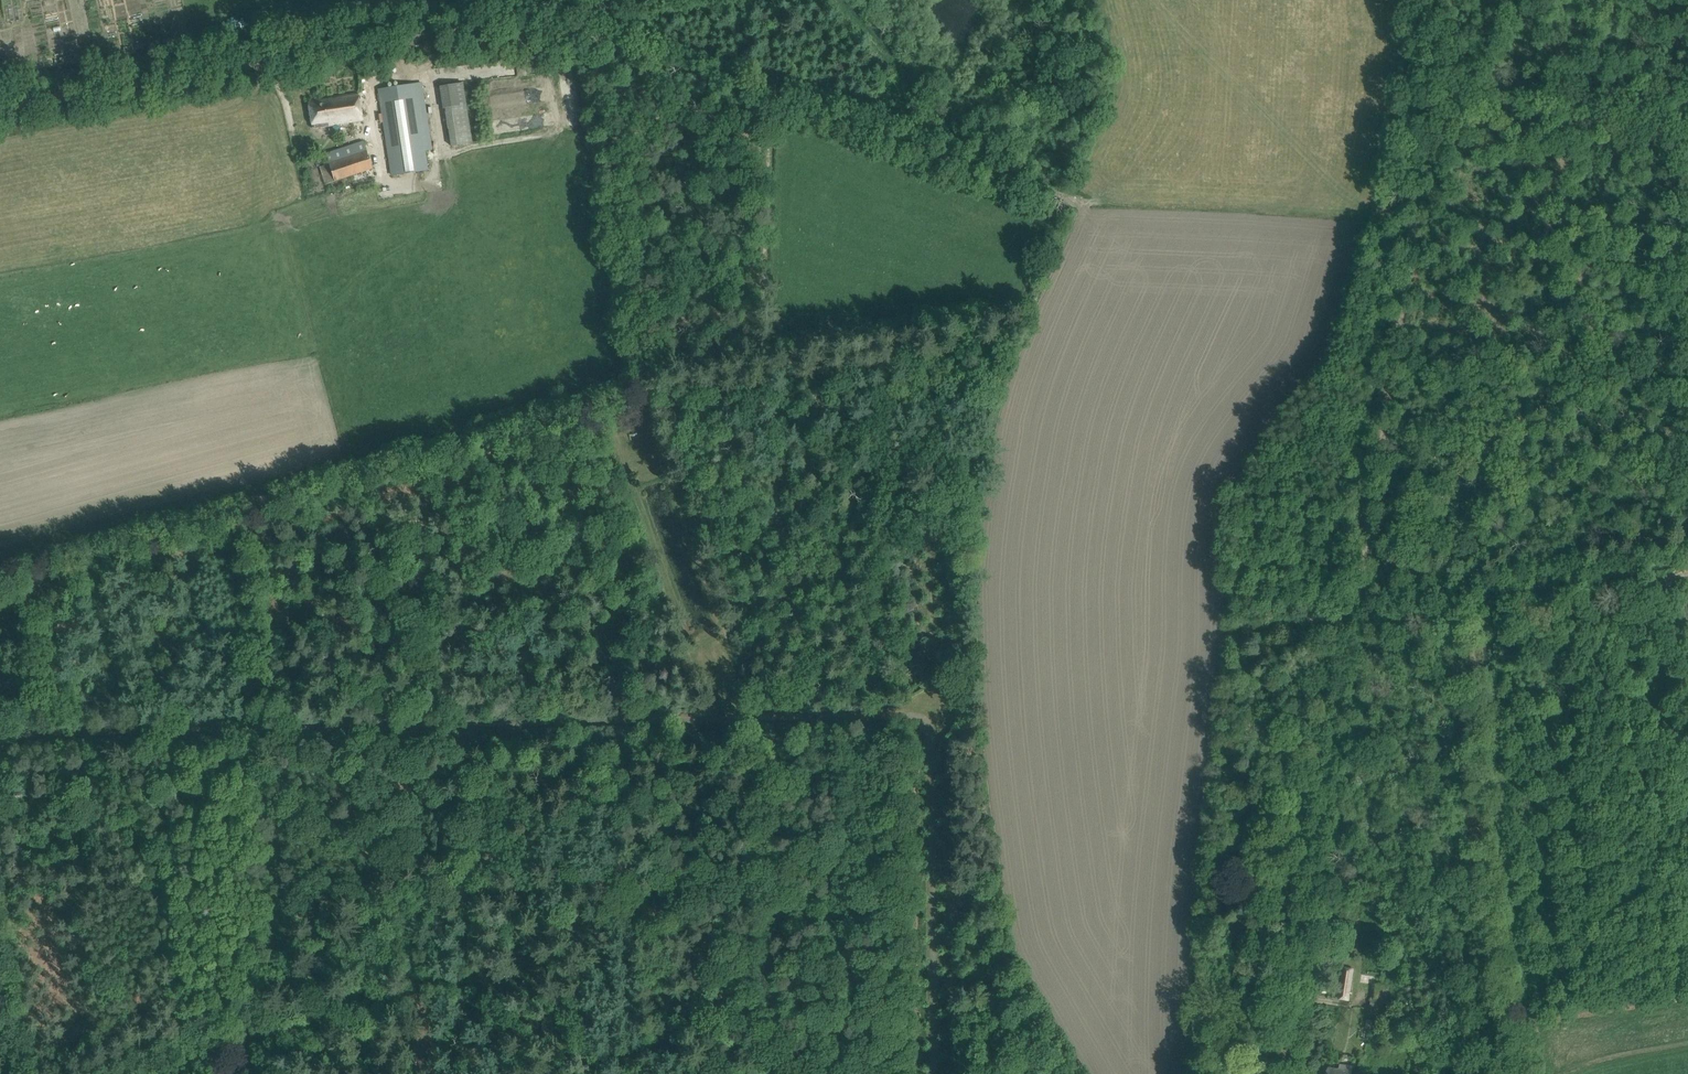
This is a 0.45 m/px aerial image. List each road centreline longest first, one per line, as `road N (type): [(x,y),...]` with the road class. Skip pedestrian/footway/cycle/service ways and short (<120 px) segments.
road 1 (unclassified): [(934,1073),(932,746),(913,717),(0,735)]

